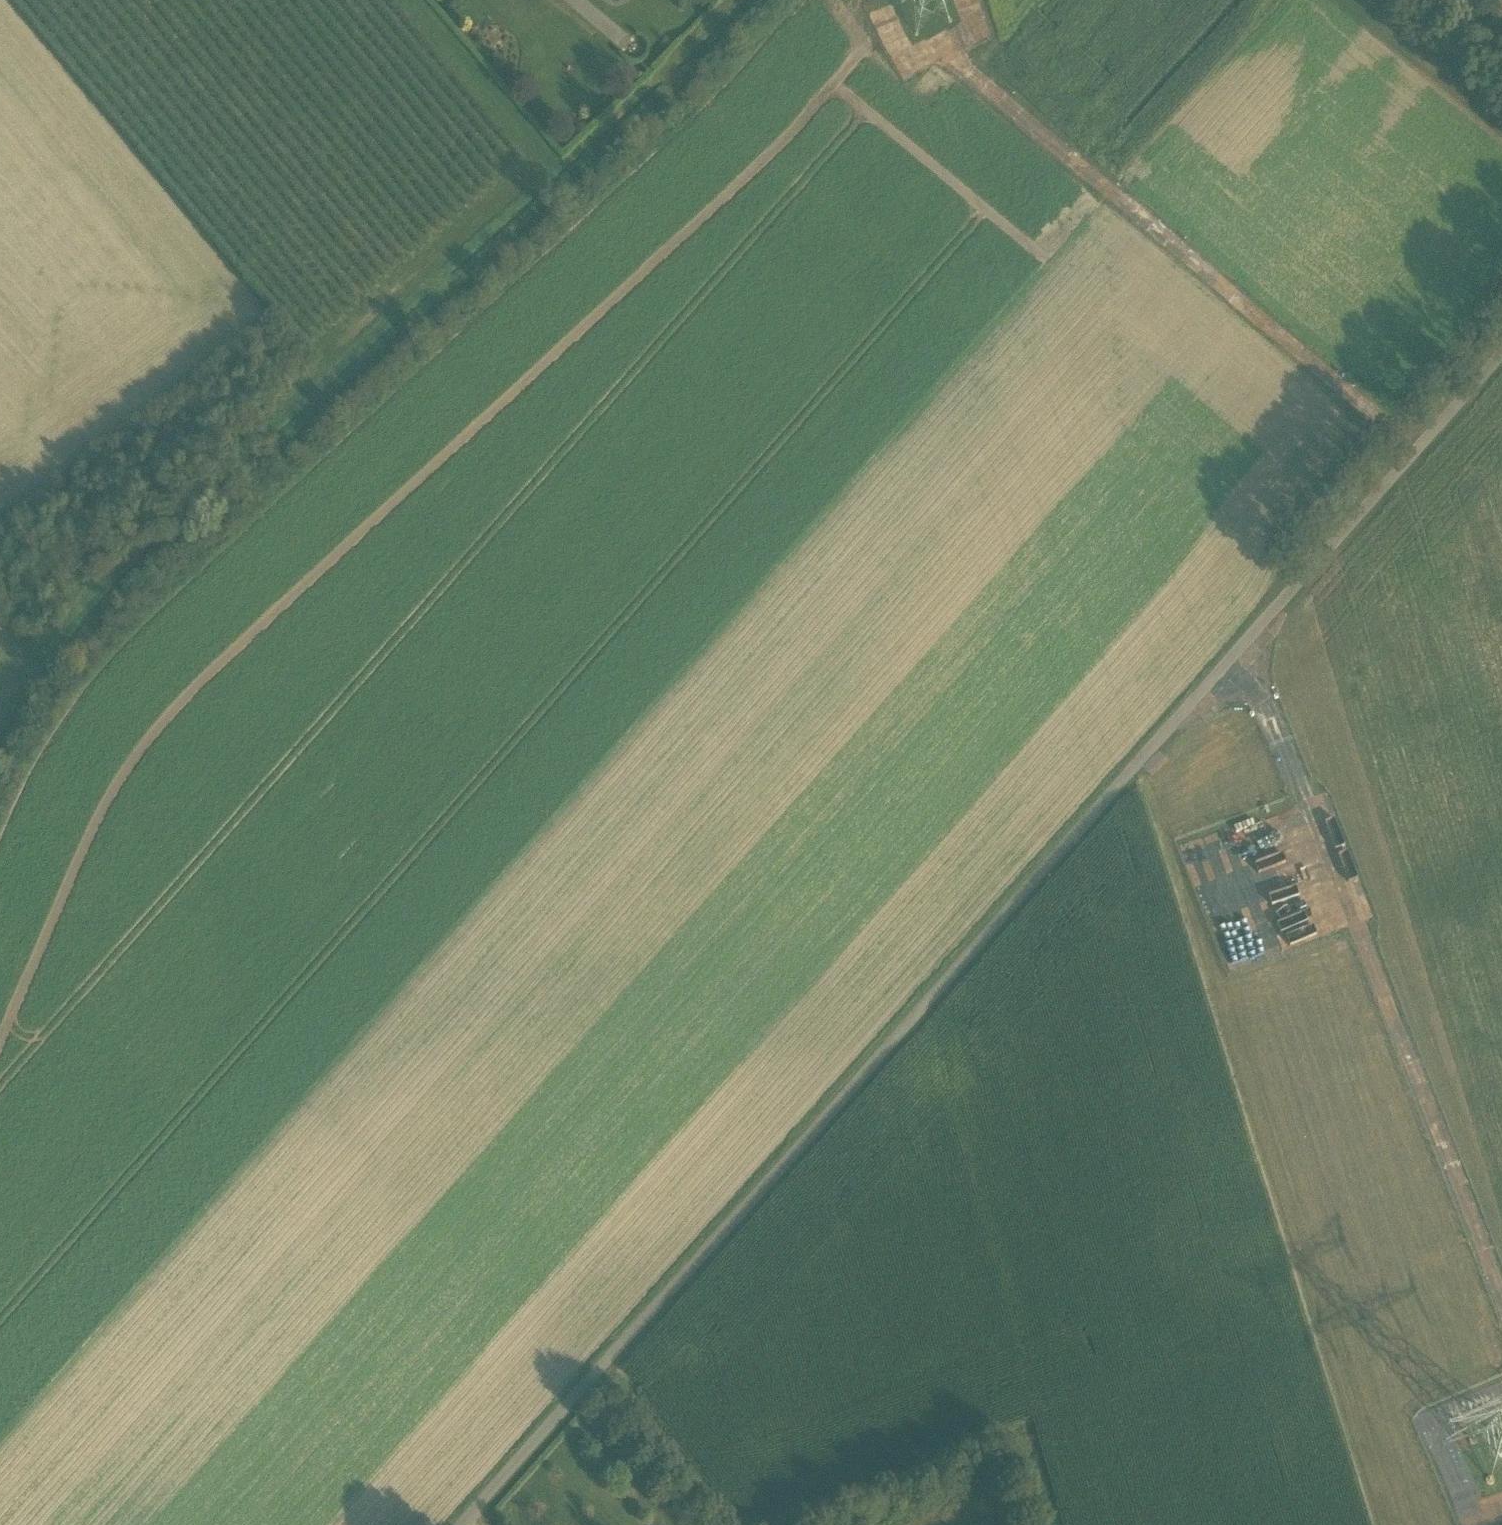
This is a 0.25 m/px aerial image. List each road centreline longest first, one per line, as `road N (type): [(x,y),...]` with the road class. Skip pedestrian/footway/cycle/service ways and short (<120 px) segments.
road 1 (unclassified): [(463,1524),(1160,727),(1501,355)]

